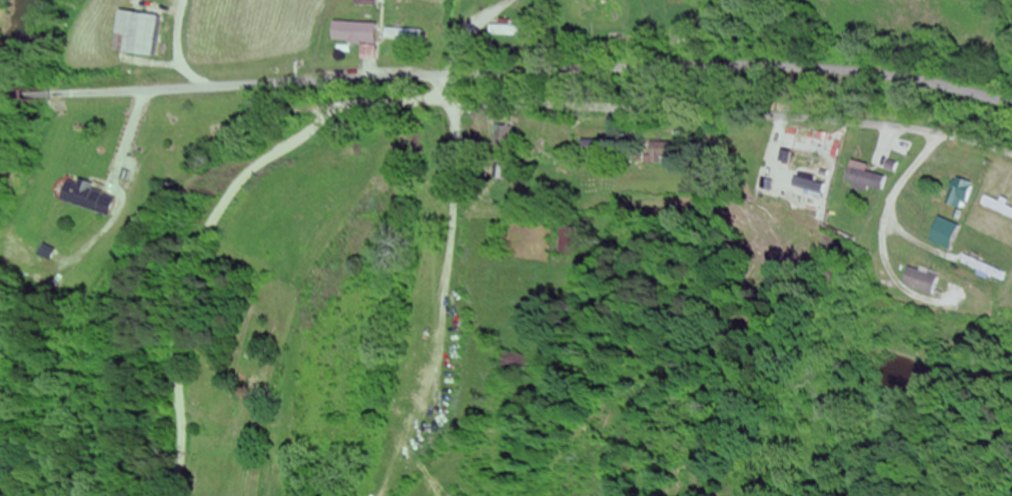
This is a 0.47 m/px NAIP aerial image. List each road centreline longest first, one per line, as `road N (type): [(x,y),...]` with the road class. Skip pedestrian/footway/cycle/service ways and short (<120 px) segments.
road 1 (residential): [(45,94),(732,64),(893,75),(1011,103)]
road 2 (residential): [(1011,159),(821,112),(344,129),(187,199),(160,237),(155,281)]

